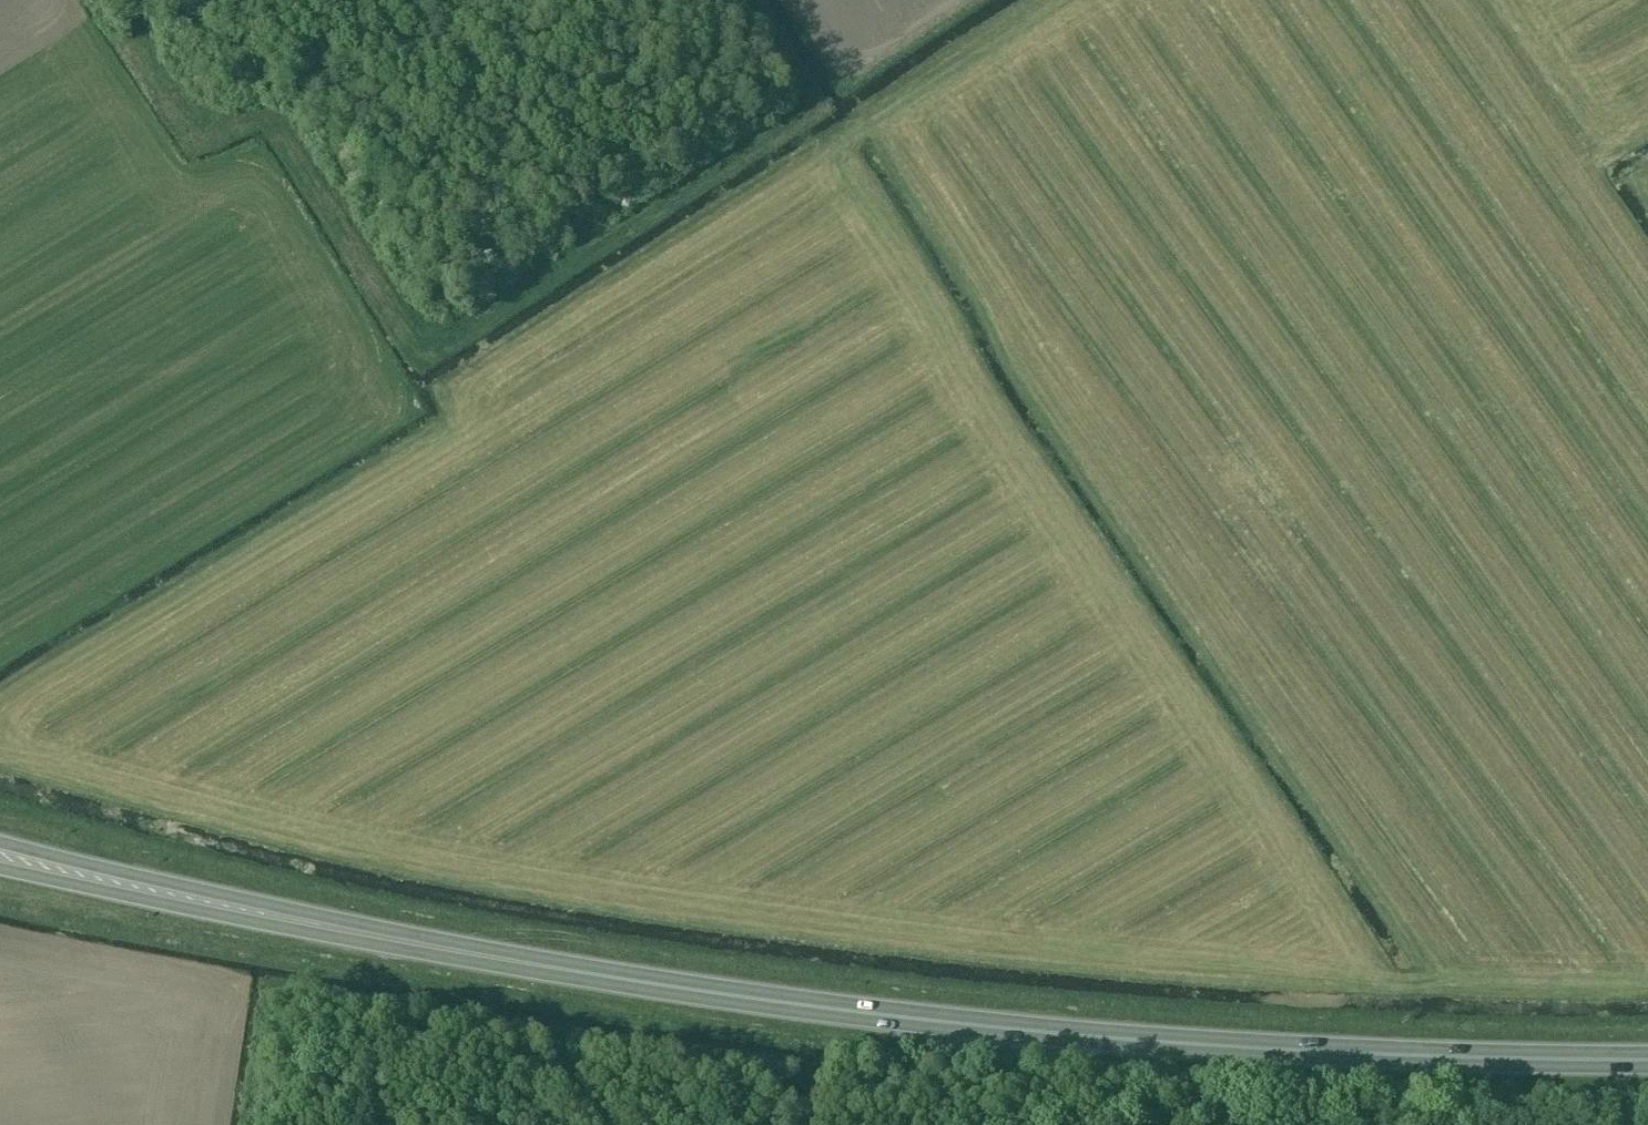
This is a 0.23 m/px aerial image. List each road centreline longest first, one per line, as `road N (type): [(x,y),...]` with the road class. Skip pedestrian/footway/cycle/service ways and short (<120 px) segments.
road 1 (trunk): [(1647,1060),(1339,1053),(990,1026),(638,982),(338,928)]
road 2 (trunk): [(338,928),(321,915),(0,842)]
road 3 (trunk): [(0,869),(317,934),(338,928)]

